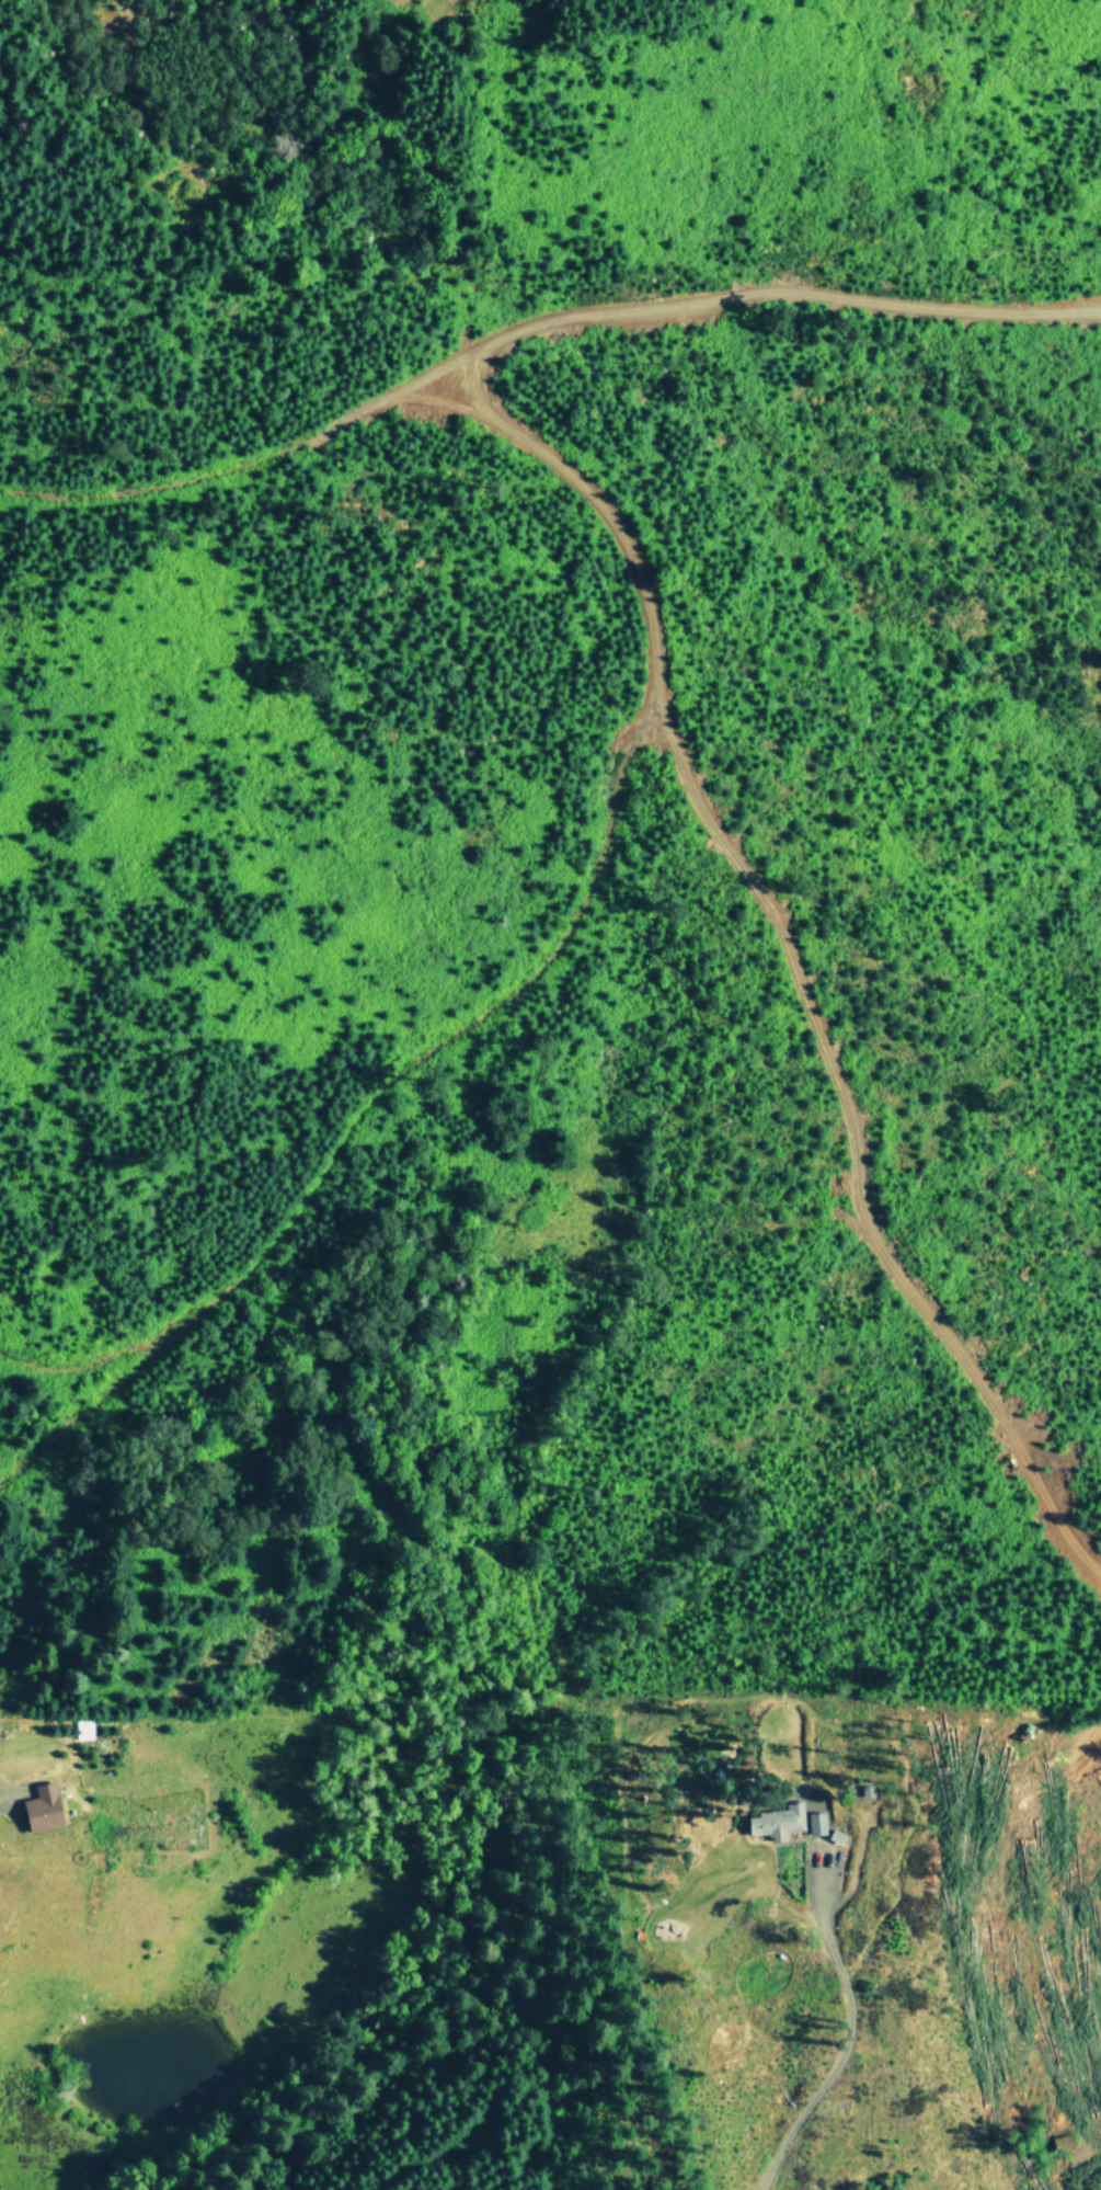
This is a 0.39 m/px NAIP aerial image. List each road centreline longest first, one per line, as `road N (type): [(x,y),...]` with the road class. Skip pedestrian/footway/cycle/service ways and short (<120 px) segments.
road 1 (track): [(0,1482),(255,1263),(307,1208),(376,1105),(438,1038),(518,989),(562,948),(610,842),(653,688),(646,611),(620,546),(578,478),(475,412)]

